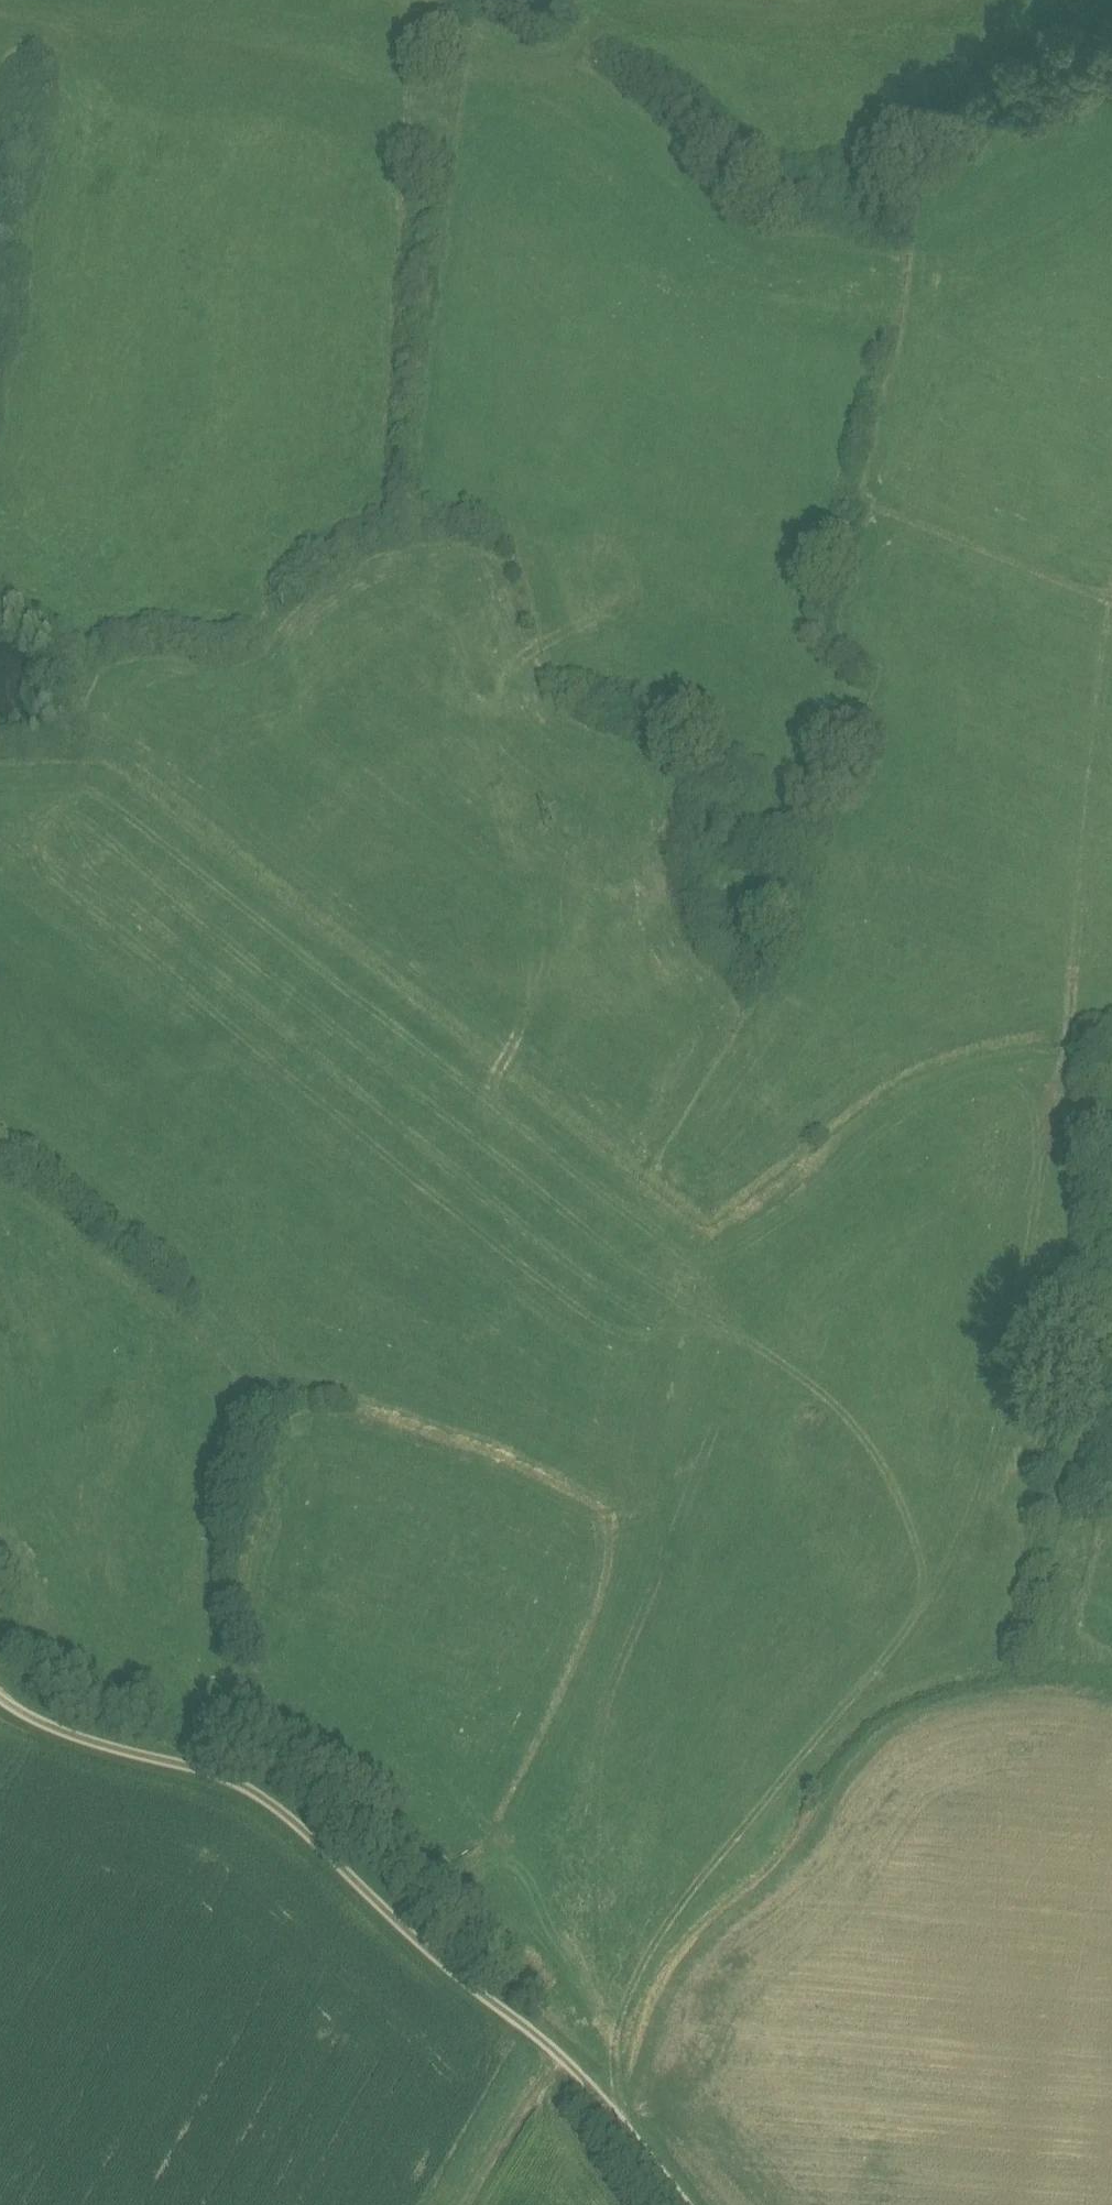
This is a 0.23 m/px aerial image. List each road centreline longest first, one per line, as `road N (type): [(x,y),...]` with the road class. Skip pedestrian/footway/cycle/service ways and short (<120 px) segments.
road 1 (track): [(0,1670),(51,1708),(208,1757),(258,1783),(477,1981),(573,2051),(705,2204)]

